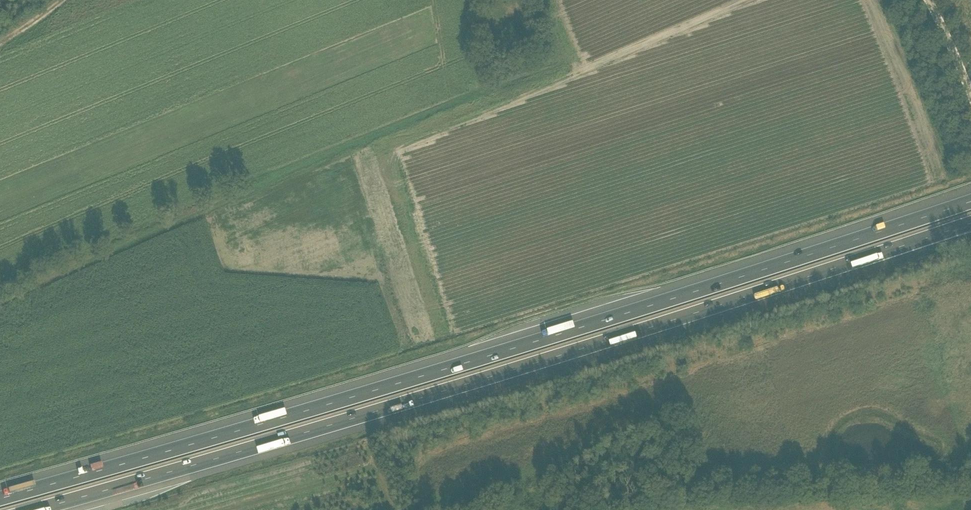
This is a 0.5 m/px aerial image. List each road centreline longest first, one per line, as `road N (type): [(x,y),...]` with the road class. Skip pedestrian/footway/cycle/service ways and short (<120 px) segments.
road 1 (motorway): [(970,202),(521,346),(0,499)]
road 2 (motorway): [(38,509),(530,366),(970,223)]
road 3 (track): [(970,485),(688,495),(623,509)]

